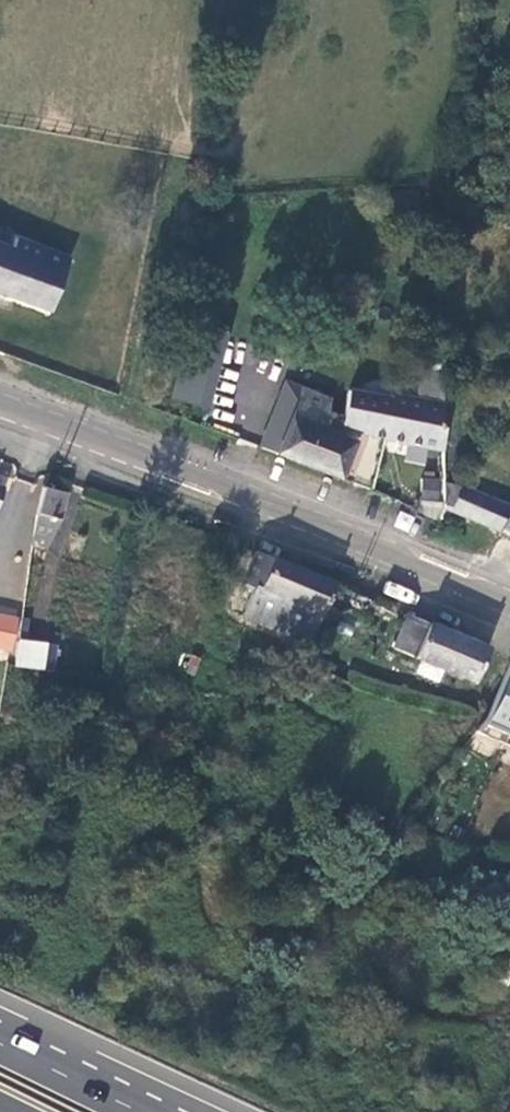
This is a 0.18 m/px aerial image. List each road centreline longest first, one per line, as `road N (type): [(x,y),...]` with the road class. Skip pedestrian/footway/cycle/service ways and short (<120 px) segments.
road 1 (tertiary): [(509,606),(0,403)]
road 2 (trunk): [(140,1111),(0,1043)]

